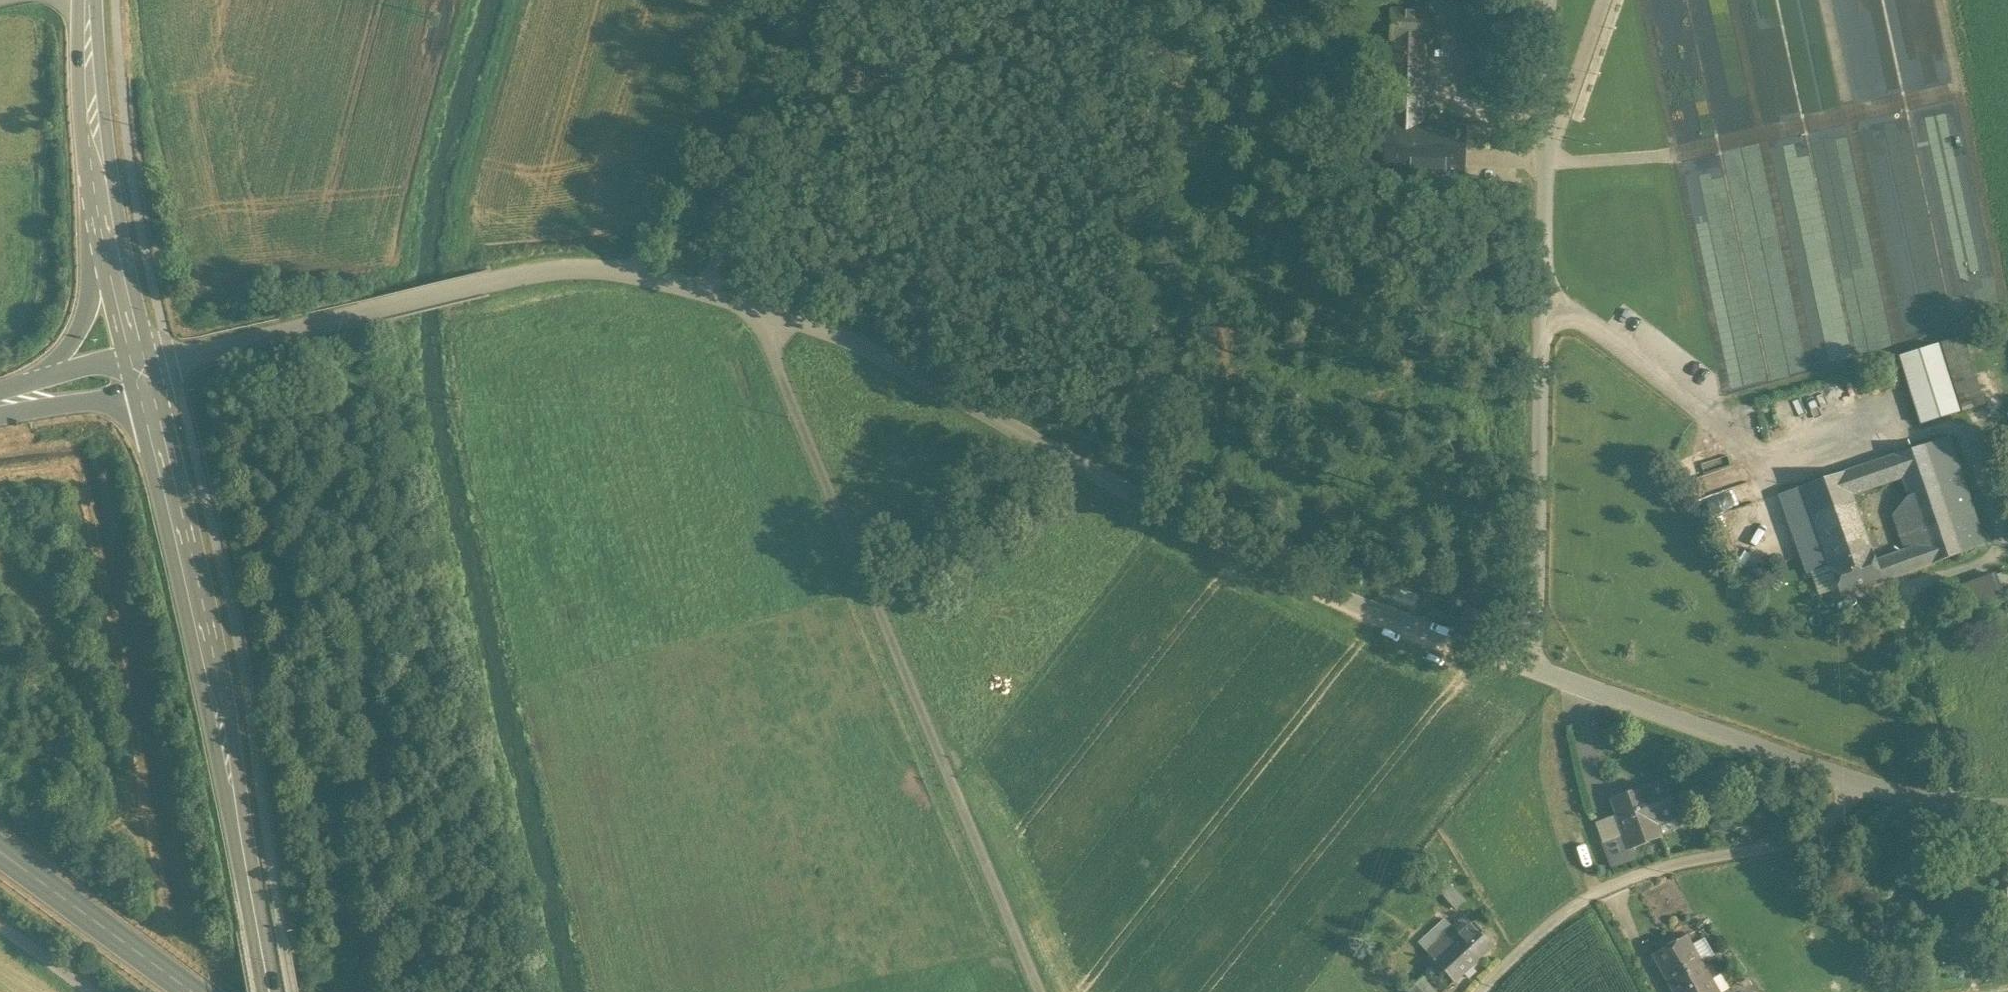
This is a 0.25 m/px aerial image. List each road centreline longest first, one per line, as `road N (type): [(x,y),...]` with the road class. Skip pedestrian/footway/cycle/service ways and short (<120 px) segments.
road 1 (unclassified): [(759,308),(943,391),(1300,581),(1536,672)]
road 2 (unclassified): [(759,308),(1041,991)]
road 3 (unclassified): [(1548,0),(1536,672)]
road 4 (unclassified): [(151,372),(571,269),(651,274),(759,308)]
road 5 (tertiary): [(252,897),(151,372)]
road 6 (unclassified): [(1490,991),(1542,939),(1619,885),(1691,860),(1806,843),(1870,780)]
road 7 (unclassified): [(1536,672),(1870,780)]
road 8 (track): [(803,0),(705,291)]
road 9 (primary): [(104,186),(102,256),(82,329),(64,359),(9,401)]
road 10 (primary): [(0,848),(199,991)]
road 11 (tertiary): [(151,372),(104,186)]
road 12 (tertiary): [(104,186),(86,0)]
road 13 (primary): [(9,401),(151,372)]
road 14 (unclassified): [(1870,780),(2007,804)]

